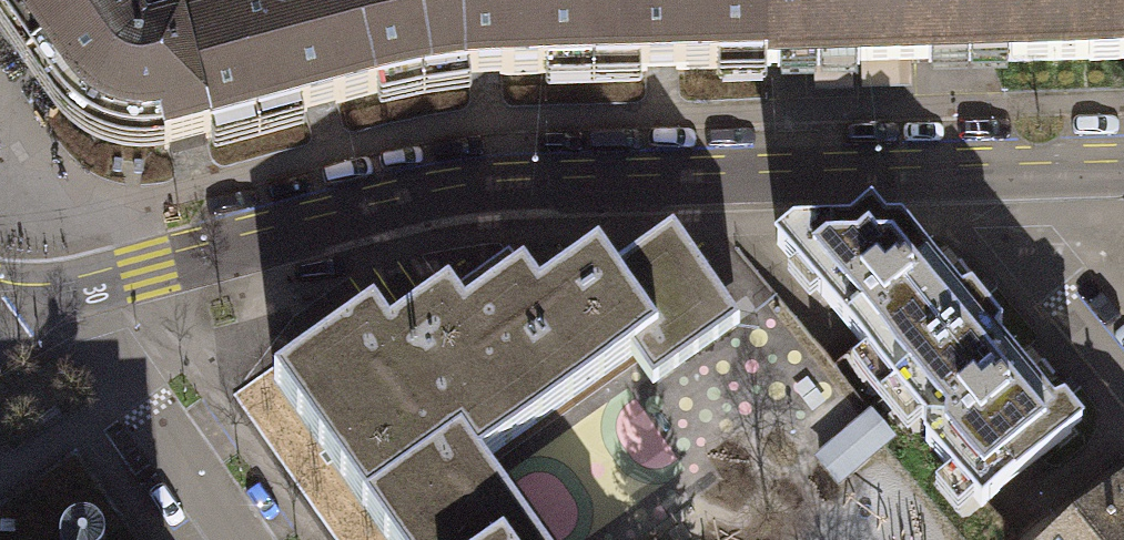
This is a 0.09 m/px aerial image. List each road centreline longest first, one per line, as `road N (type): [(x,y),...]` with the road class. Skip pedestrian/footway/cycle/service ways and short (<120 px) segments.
road 1 (residential): [(71,291),(345,213),(473,190),(1017,170)]
road 2 (residential): [(71,291),(236,539)]
road 3 (residential): [(1123,370),(1035,260),(1017,170)]

